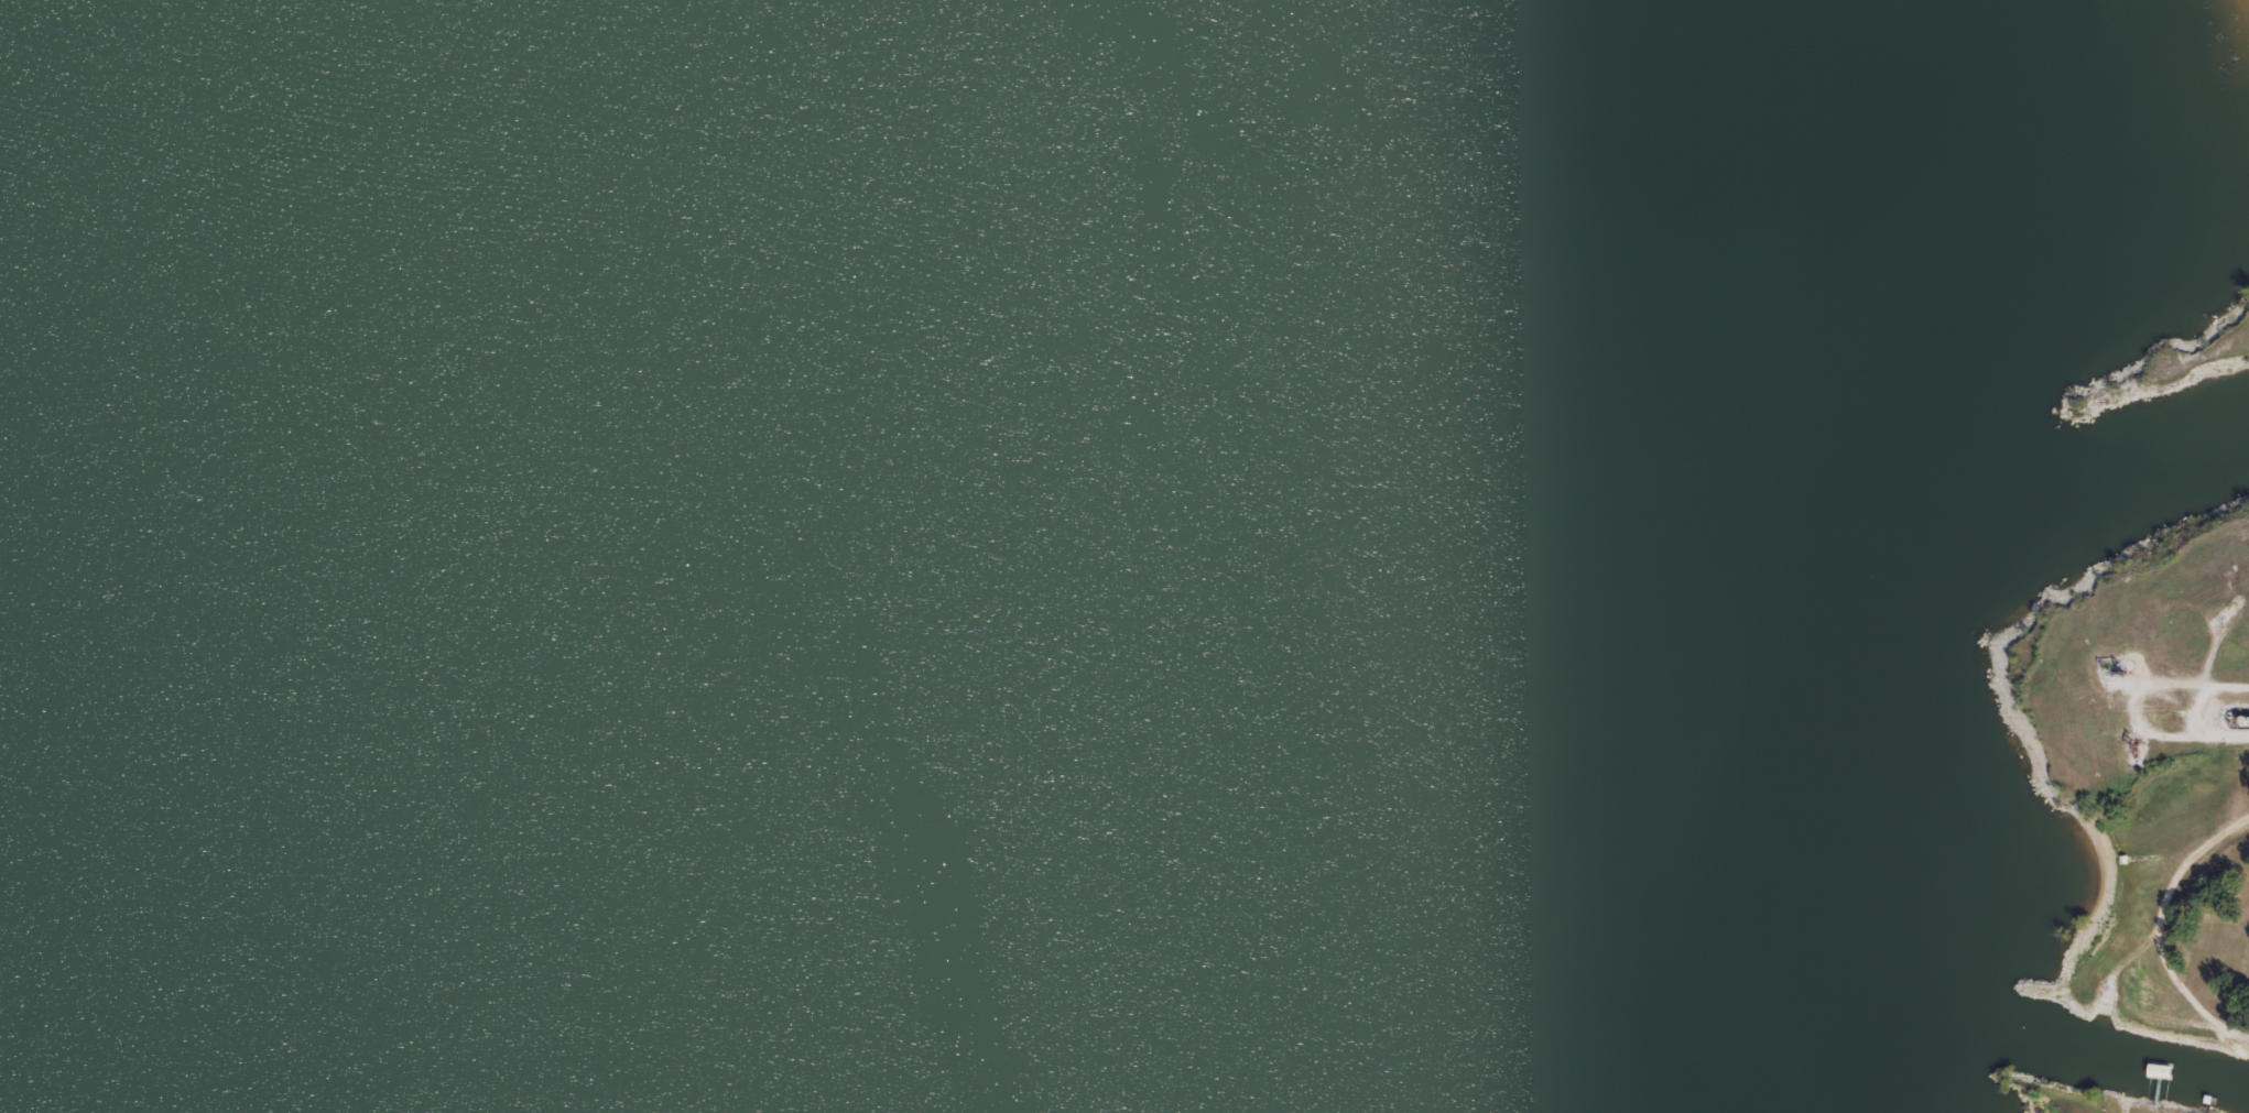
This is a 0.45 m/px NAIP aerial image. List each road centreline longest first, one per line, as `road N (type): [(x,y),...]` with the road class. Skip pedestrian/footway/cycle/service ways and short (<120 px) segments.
road 1 (residential): [(2248,1039),(2228,1036),(2191,1011),(2158,960),(2163,893),(2185,853),(2248,819)]

